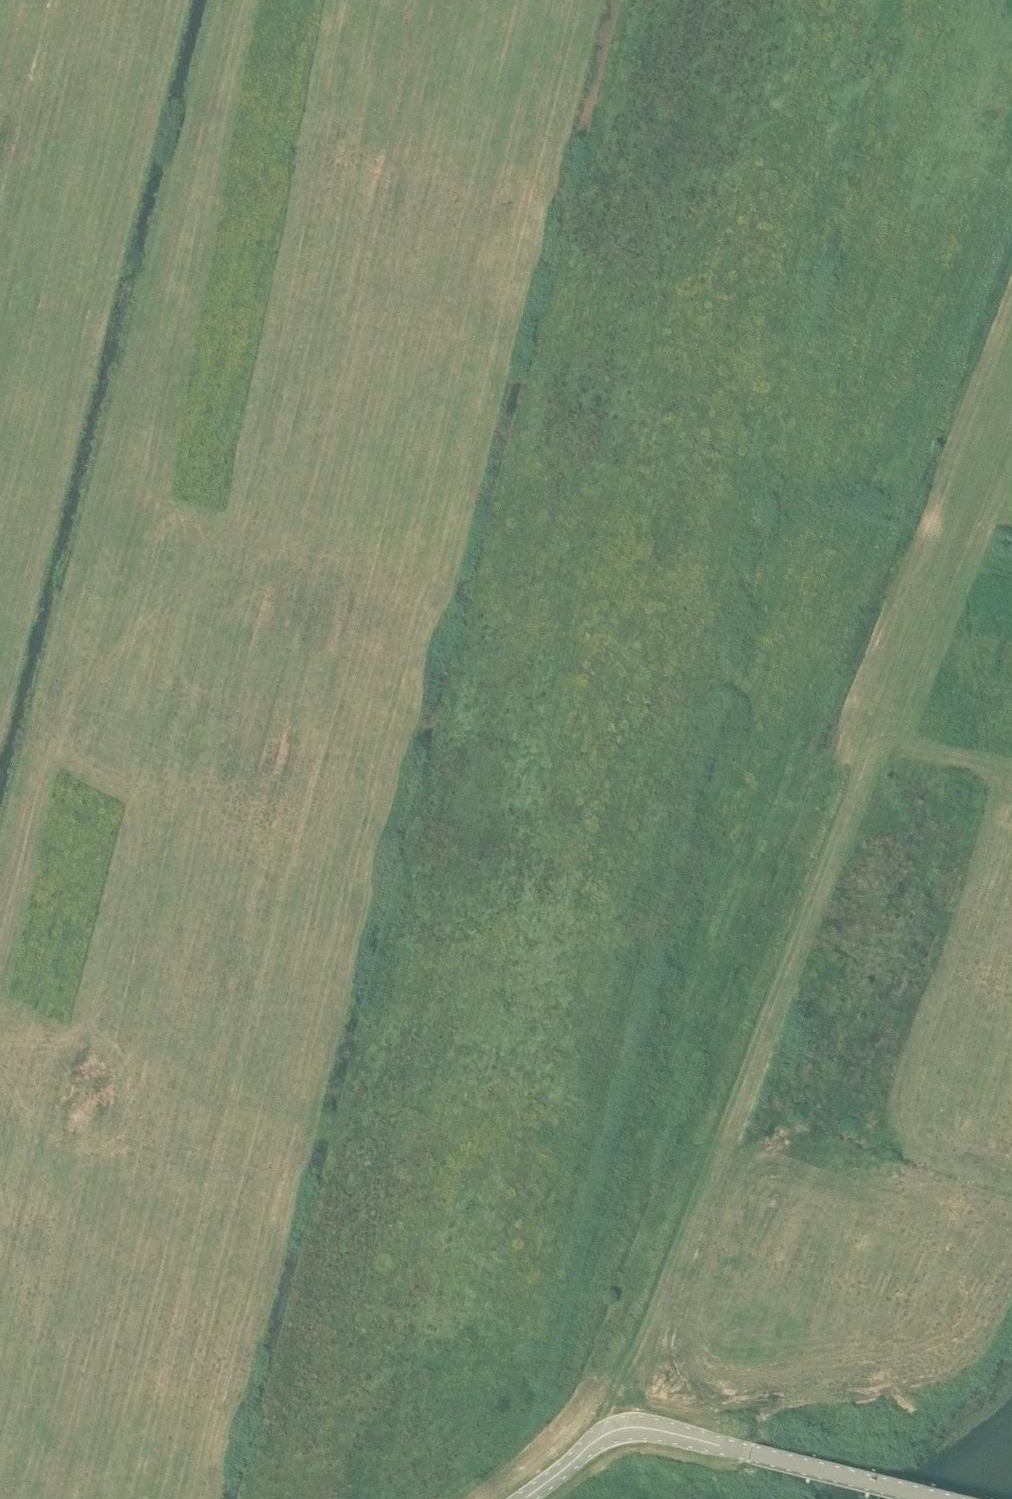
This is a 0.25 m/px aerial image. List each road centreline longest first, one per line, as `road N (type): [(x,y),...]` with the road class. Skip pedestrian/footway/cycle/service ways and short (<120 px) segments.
road 1 (unclassified): [(946,1498),(639,1426),(599,1437),(520,1498)]

